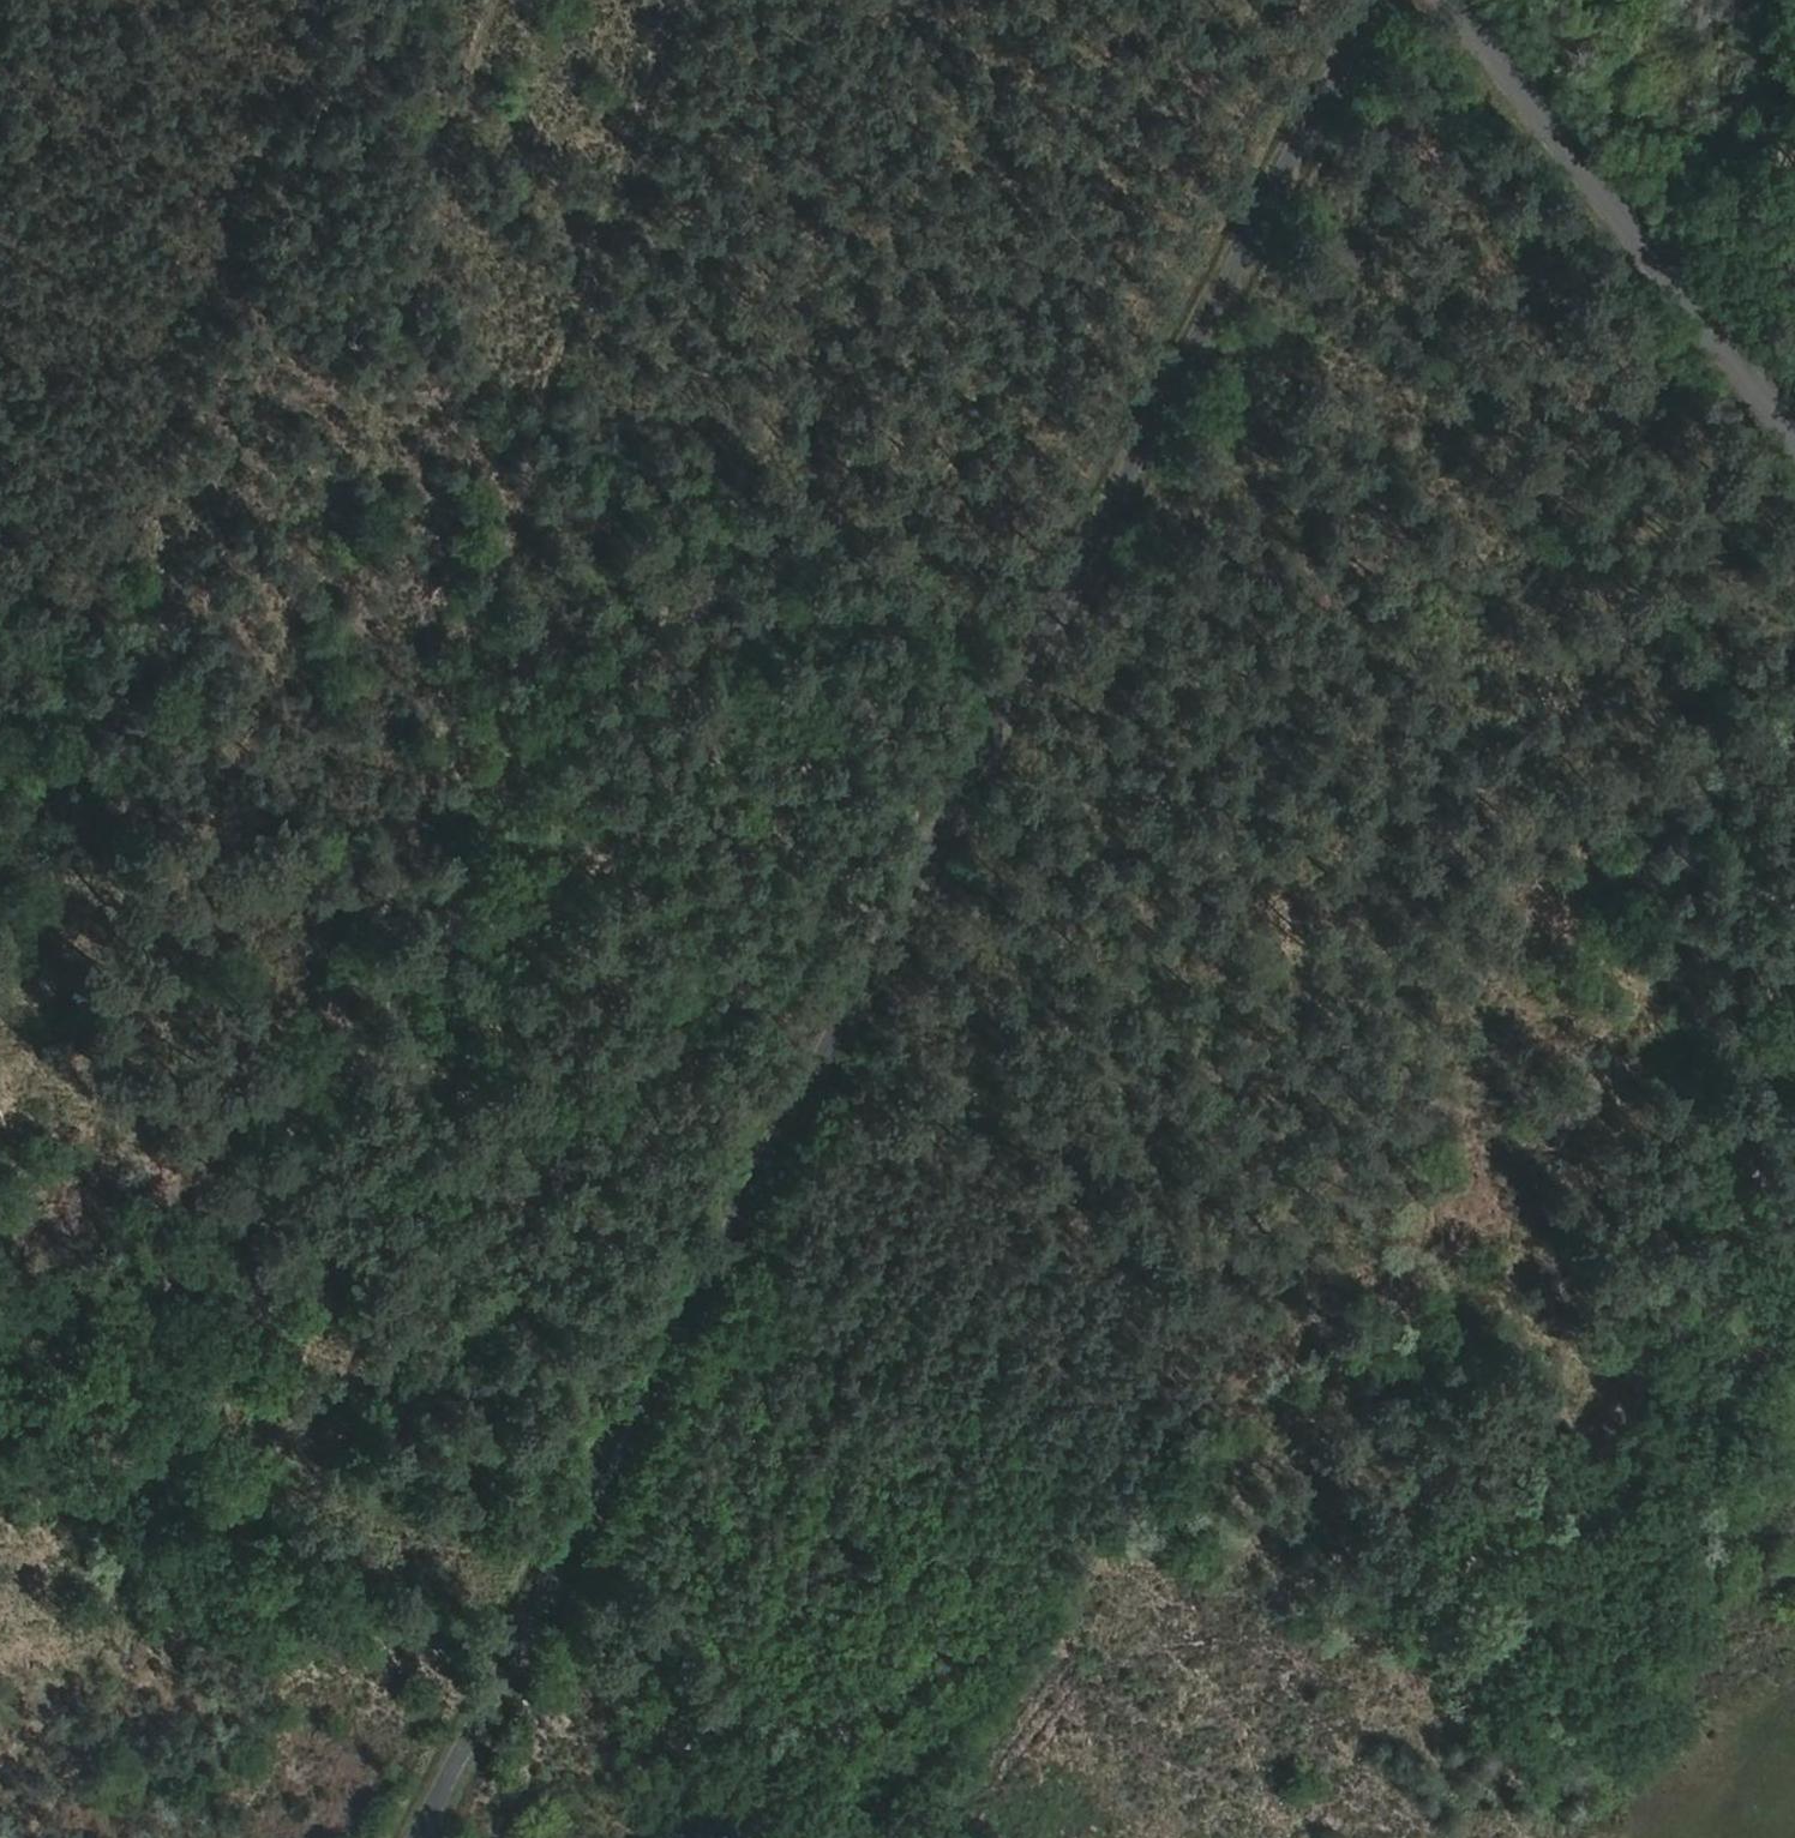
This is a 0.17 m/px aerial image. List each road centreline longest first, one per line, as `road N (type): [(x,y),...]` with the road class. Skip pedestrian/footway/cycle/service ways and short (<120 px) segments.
road 1 (unclassified): [(424,1837),(1376,0)]
road 2 (tertiary): [(1794,405),(1482,0)]

